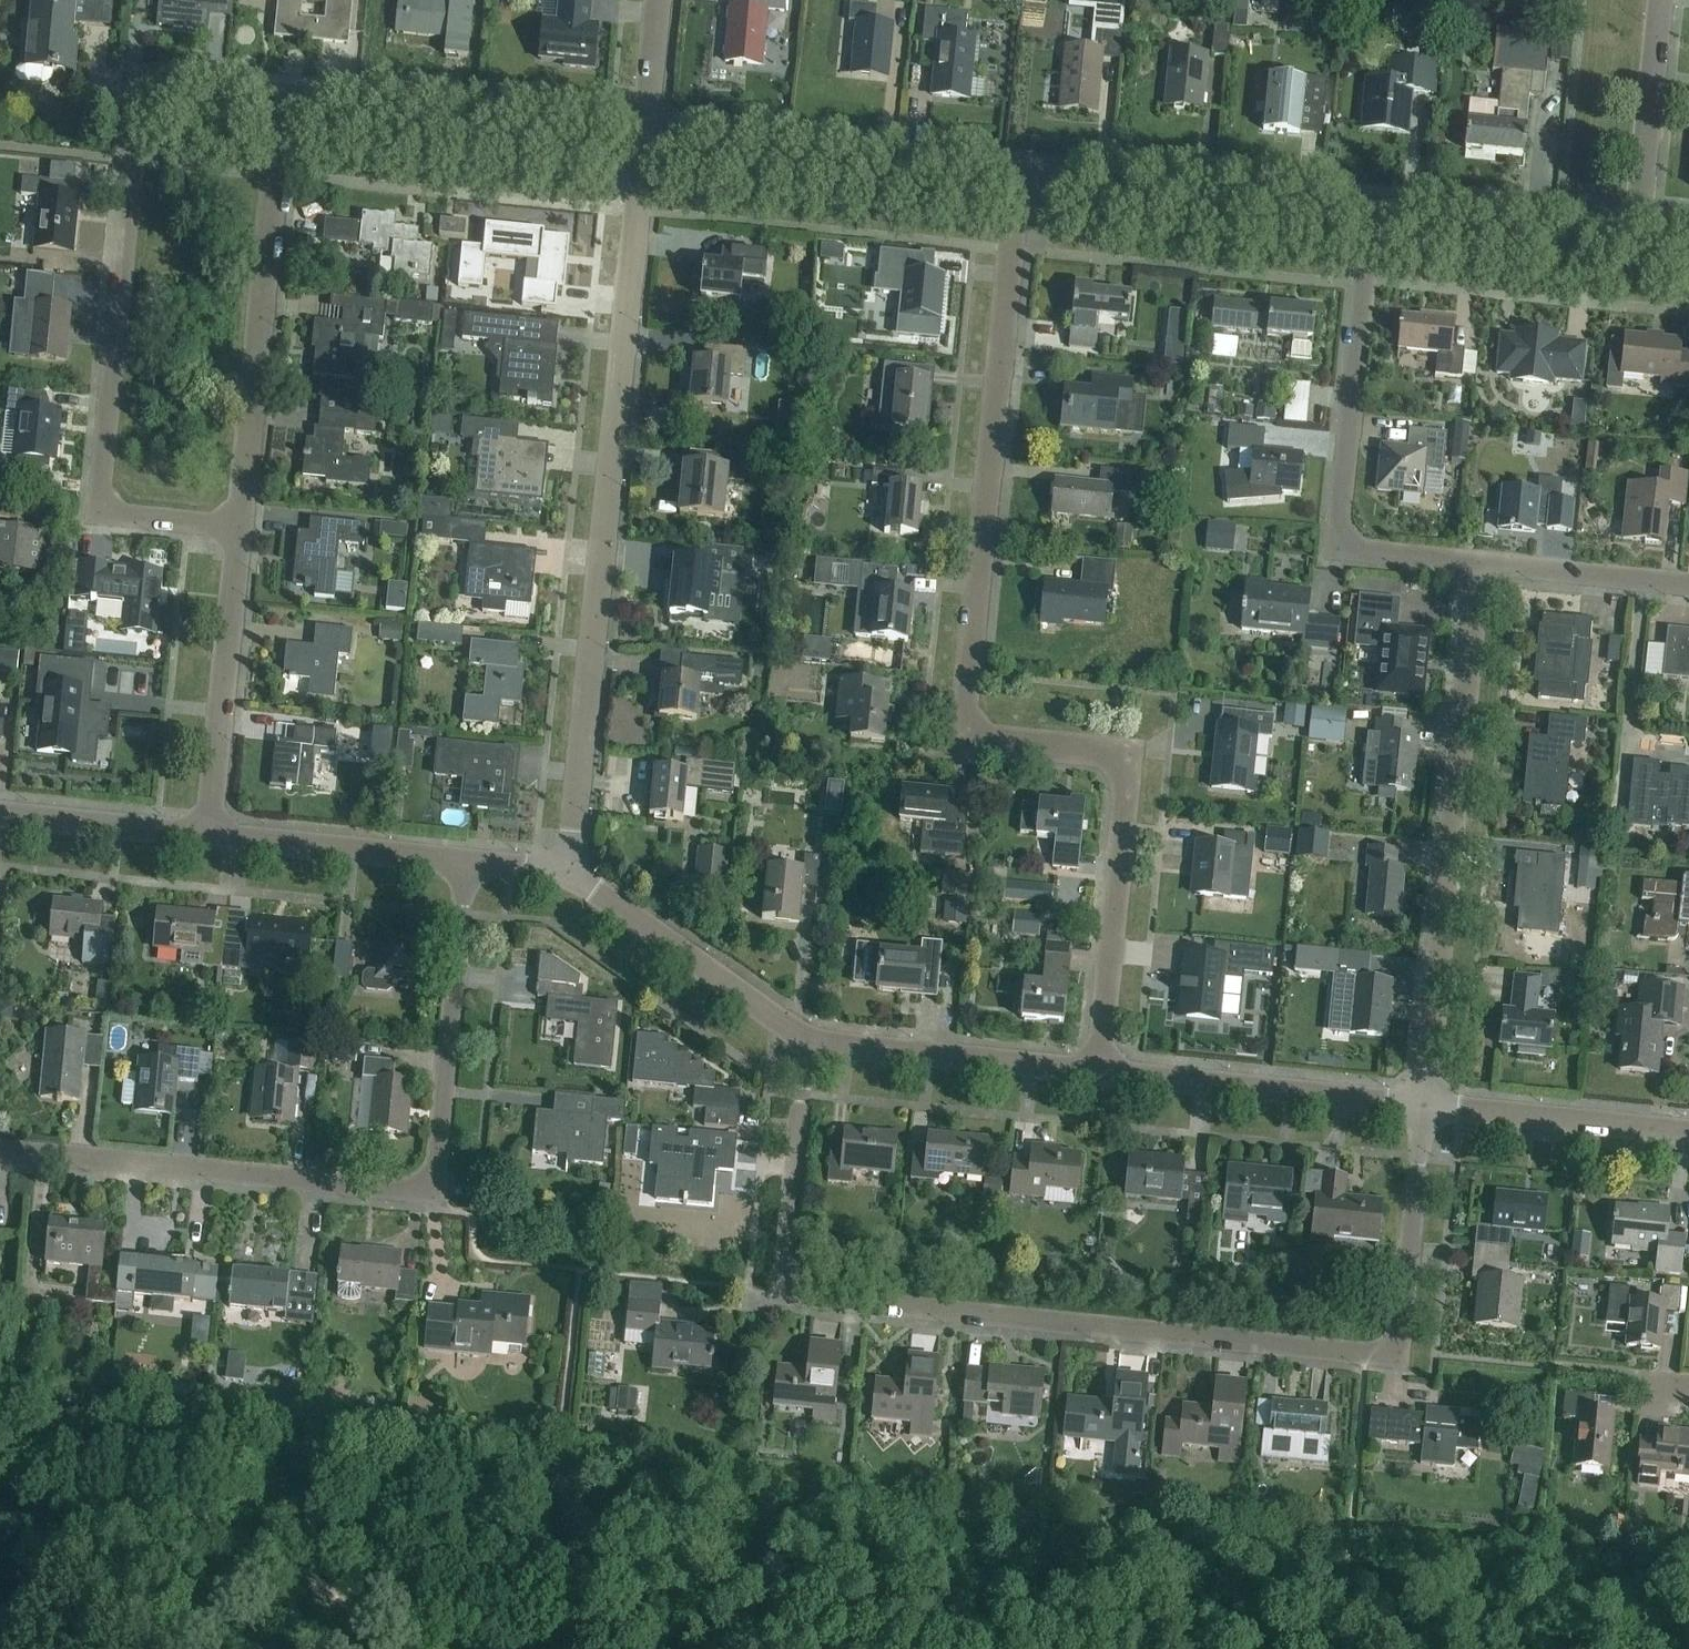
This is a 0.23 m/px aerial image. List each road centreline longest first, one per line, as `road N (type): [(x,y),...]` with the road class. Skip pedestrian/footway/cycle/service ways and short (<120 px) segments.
road 1 (residential): [(1416,1109),(1403,1358),(784,1295),(815,1048)]
road 2 (residential): [(1101,1077),(1133,753),(967,736),(1021,179)]
road 3 (residential): [(472,863),(434,1198),(0,1155)]
road 4 (residential): [(575,873),(652,143)]
road 5 (residential): [(239,534),(95,520),(134,92)]
road 6 (residential): [(1416,1109),(1469,569)]
road 7 (residential): [(1469,569),(1337,556),(1371,213)]
road 8 (residential): [(239,534),(280,106)]
road 9 (residential): [(652,143),(280,106)]
road 10 (residential): [(1021,179),(652,143)]
road 11 (residential): [(1371,213),(1021,179)]
road 12 (residential): [(1416,1109),(1101,1077)]
road 13 (residential): [(210,837),(239,534)]
road 14 (residential): [(815,1048),(575,873)]
road 15 (residential): [(1101,1077),(815,1048)]
road 16 (residential): [(1688,1137),(1416,1109)]
road 17 (residential): [(1635,239),(1371,213)]
road 18 (residential): [(472,863),(210,837)]
road 19 (residential): [(1635,239),(1662,0)]
road 20 (residential): [(1688,591),(1469,569)]
road 21 (residential): [(210,837),(0,817)]
road 22 (residential): [(280,106),(134,92)]
road 23 (residential): [(652,143),(662,0)]

